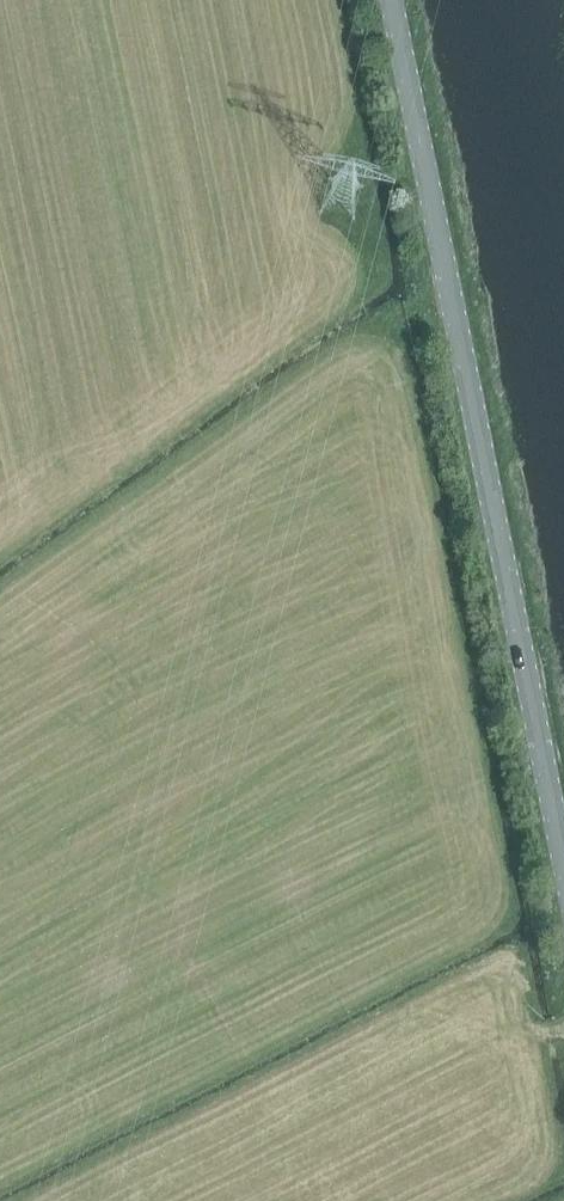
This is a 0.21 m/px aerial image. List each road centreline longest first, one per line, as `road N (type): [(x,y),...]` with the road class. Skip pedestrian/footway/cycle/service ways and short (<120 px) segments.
road 1 (tertiary): [(563,877),(388,0)]

